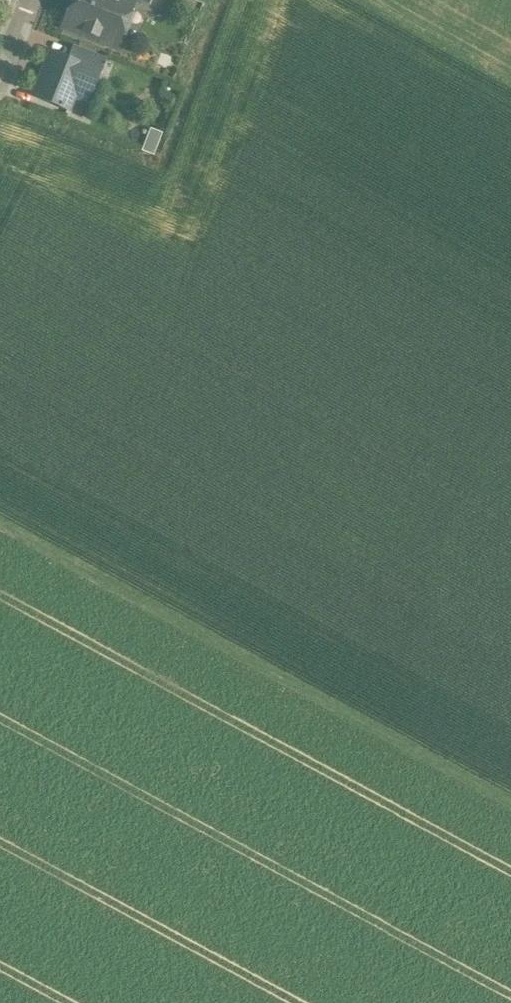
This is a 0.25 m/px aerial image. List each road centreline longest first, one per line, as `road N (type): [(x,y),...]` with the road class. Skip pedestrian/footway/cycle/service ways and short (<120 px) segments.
road 1 (track): [(510,807),(0,531)]

